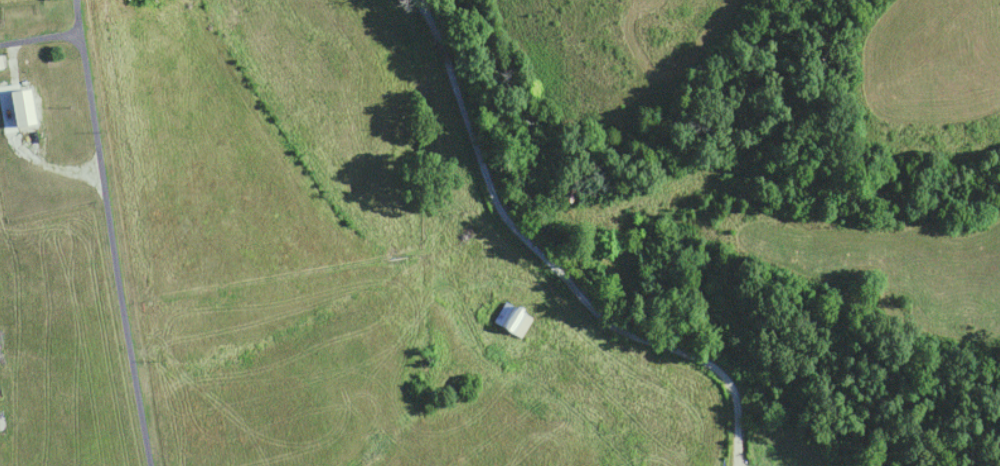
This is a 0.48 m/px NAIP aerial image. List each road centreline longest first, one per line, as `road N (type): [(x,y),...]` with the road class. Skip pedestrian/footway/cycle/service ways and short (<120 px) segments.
road 1 (residential): [(735,465),(739,407),(718,366),(611,327),(516,233),(485,182),(426,0)]
road 2 (residential): [(2,41),(65,33),(78,40),(148,465)]

